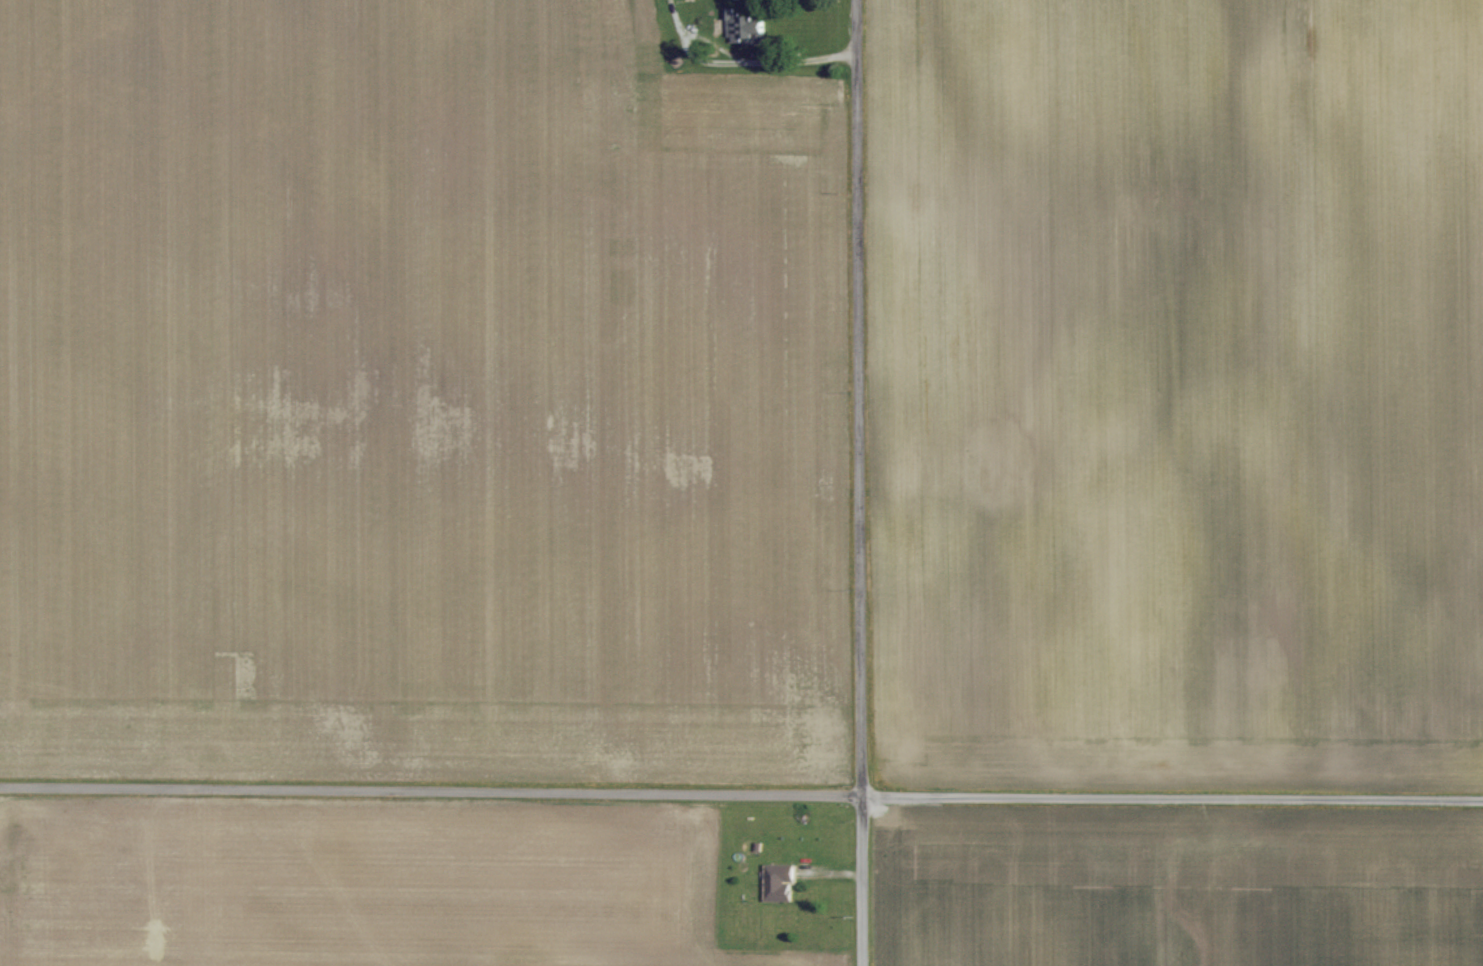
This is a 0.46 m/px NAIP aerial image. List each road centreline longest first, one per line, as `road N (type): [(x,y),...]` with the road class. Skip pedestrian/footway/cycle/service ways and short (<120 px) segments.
road 1 (residential): [(1482,800),(0,786)]
road 2 (residential): [(867,965),(859,0)]

